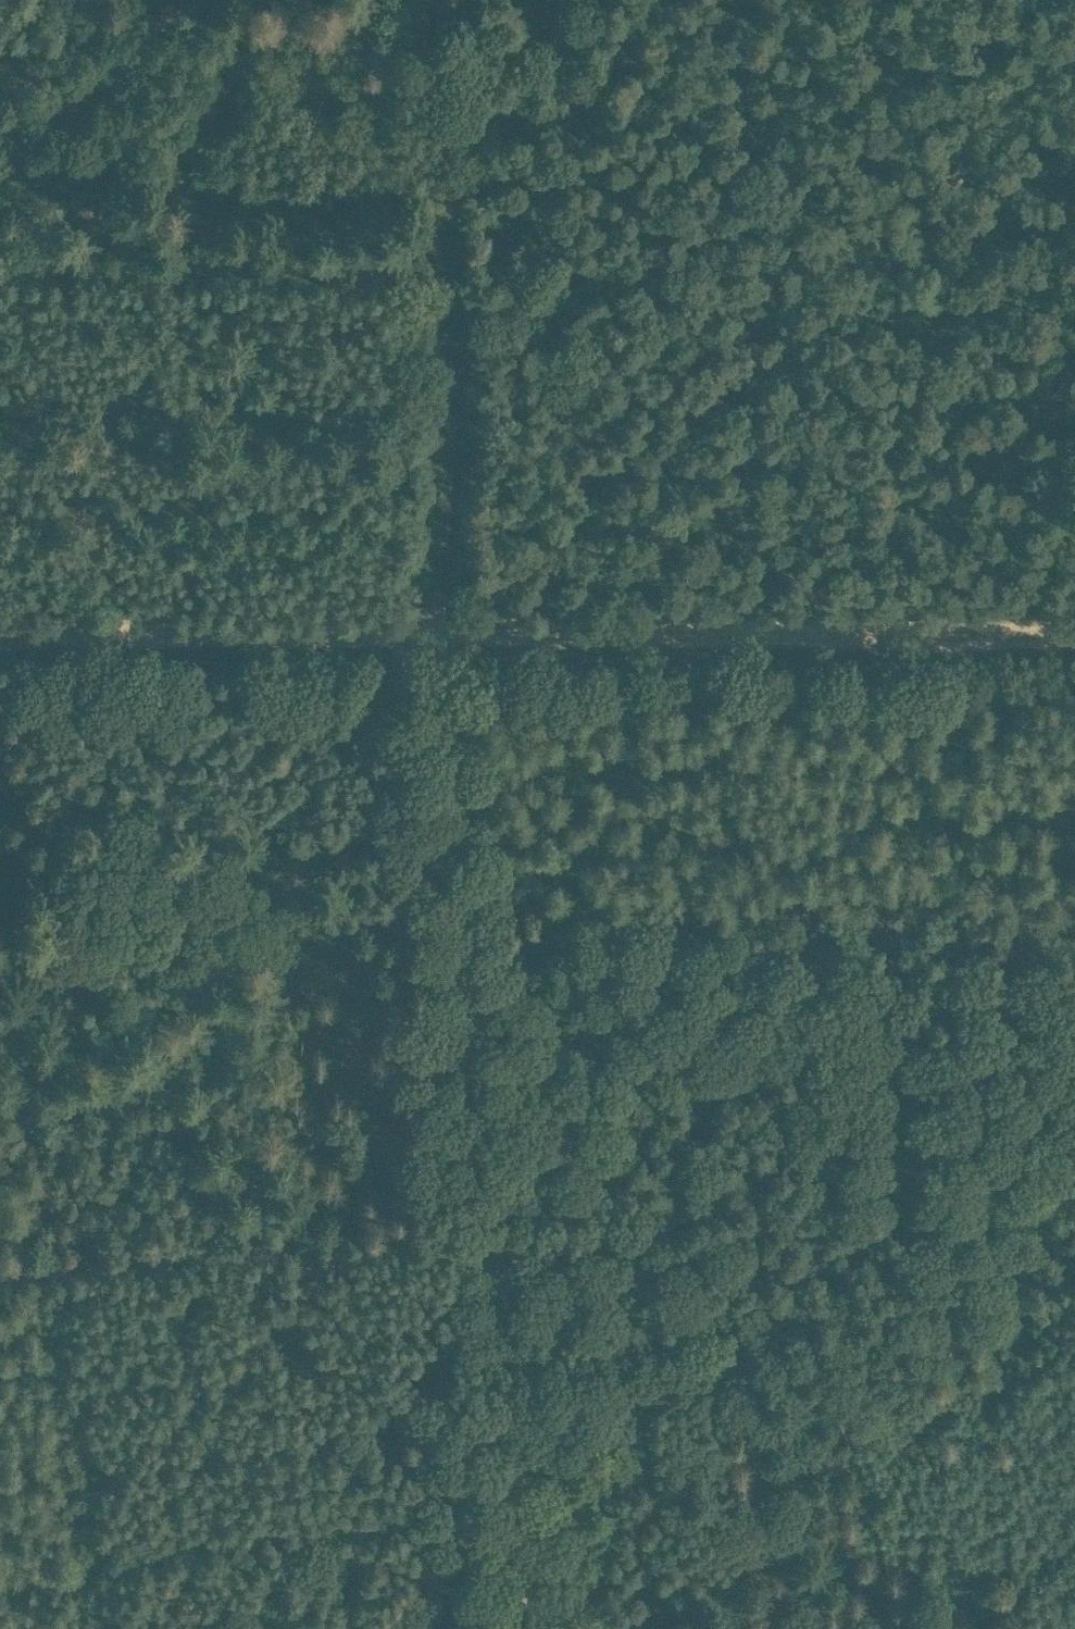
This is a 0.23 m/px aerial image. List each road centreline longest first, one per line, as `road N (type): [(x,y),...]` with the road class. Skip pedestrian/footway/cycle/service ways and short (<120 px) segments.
road 1 (track): [(1074,635),(0,636)]
road 2 (track): [(441,0),(441,640),(467,902)]
road 3 (track): [(467,902),(536,1628)]
road 4 (track): [(0,898),(467,902)]

